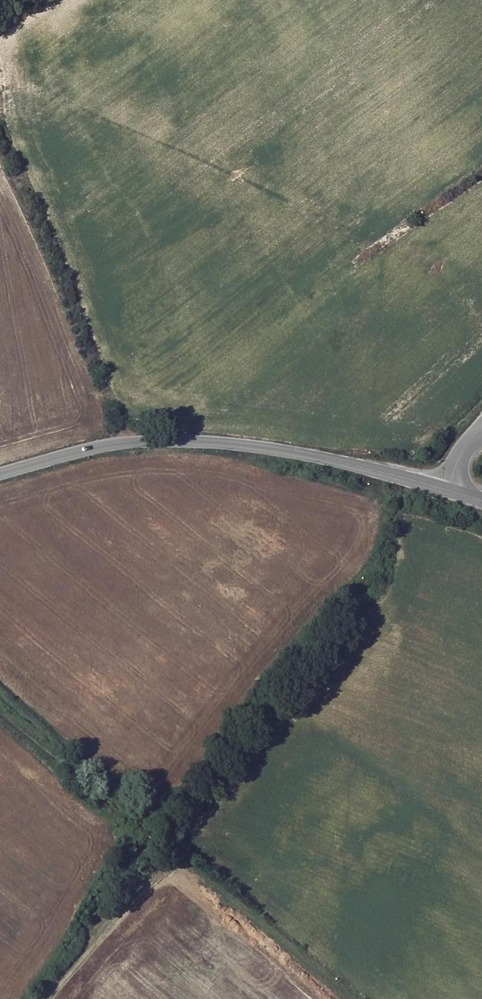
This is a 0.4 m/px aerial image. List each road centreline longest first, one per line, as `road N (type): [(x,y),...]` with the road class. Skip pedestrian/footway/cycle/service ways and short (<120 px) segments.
road 1 (tertiary): [(0,474),(141,442),(239,444),(450,489)]

